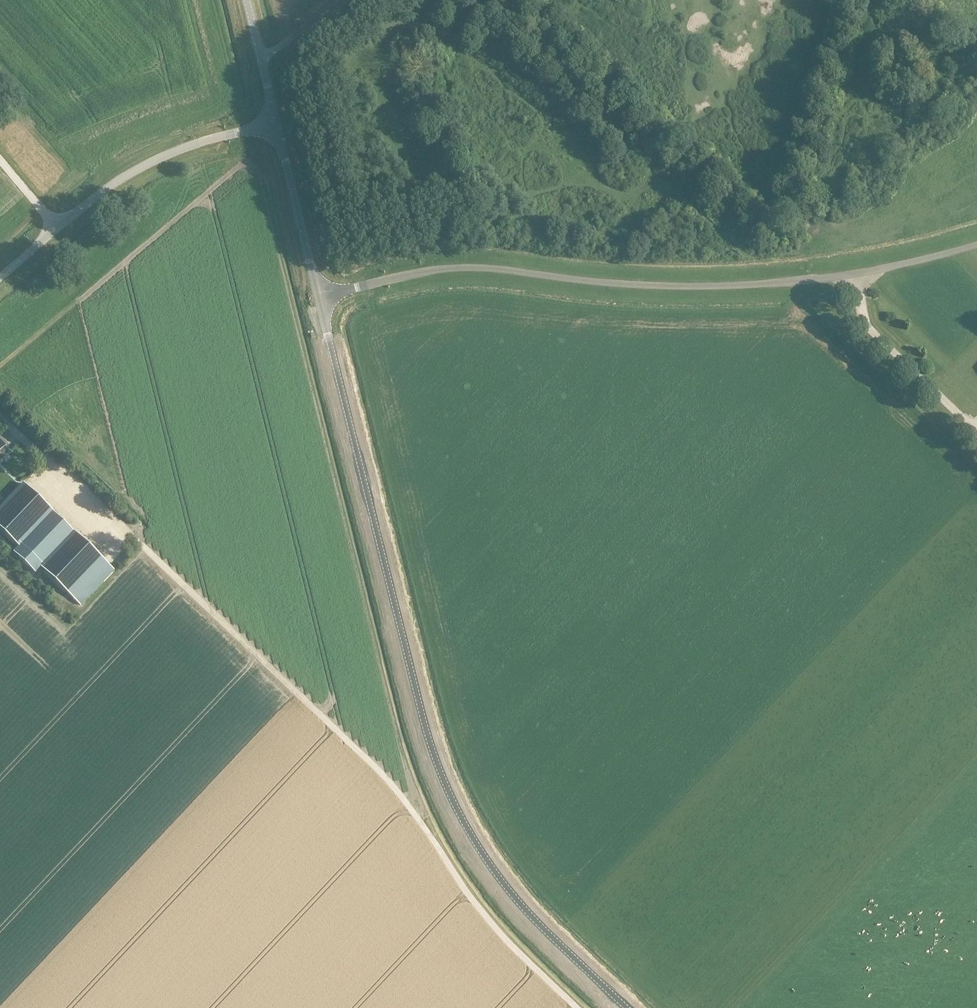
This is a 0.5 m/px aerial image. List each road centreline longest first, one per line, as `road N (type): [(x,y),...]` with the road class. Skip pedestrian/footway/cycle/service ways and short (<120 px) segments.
road 1 (unclassified): [(634,1007),(493,869),(453,805),(430,751),(319,295)]
road 2 (unclassified): [(319,295),(455,268),(665,286),(798,281),(976,245)]
road 3 (track): [(144,547),(383,777),(494,929),(574,1007)]
road 4 (unclassified): [(0,279),(132,173),(183,147),(277,126)]
road 5 (unclassified): [(319,295),(277,126)]
road 6 (unclassified): [(277,126),(245,0)]

